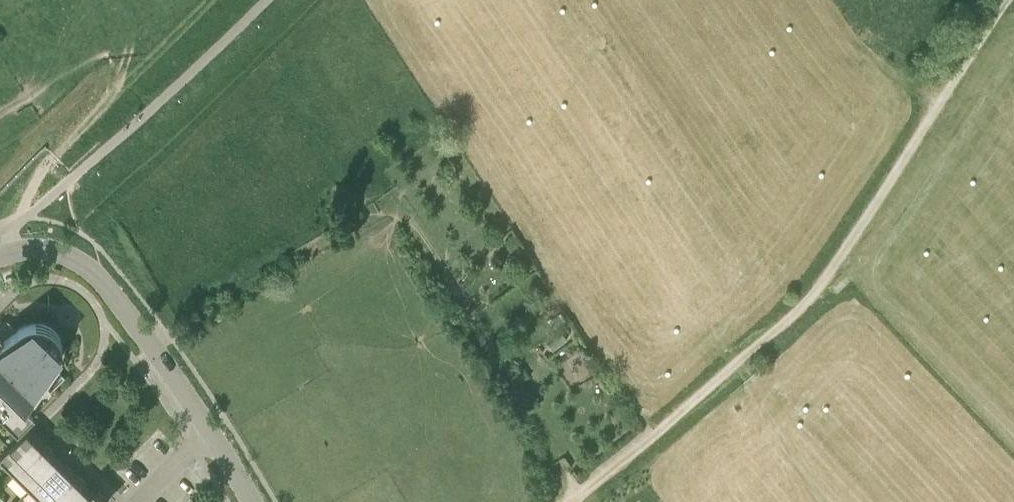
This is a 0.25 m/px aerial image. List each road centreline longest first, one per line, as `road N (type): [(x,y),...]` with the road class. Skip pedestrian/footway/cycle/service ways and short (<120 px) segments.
road 1 (track): [(1009,0),(794,317),(570,501)]
road 2 (residential): [(212,432),(89,268),(52,252),(13,251)]
road 3 (track): [(122,91),(213,0)]

